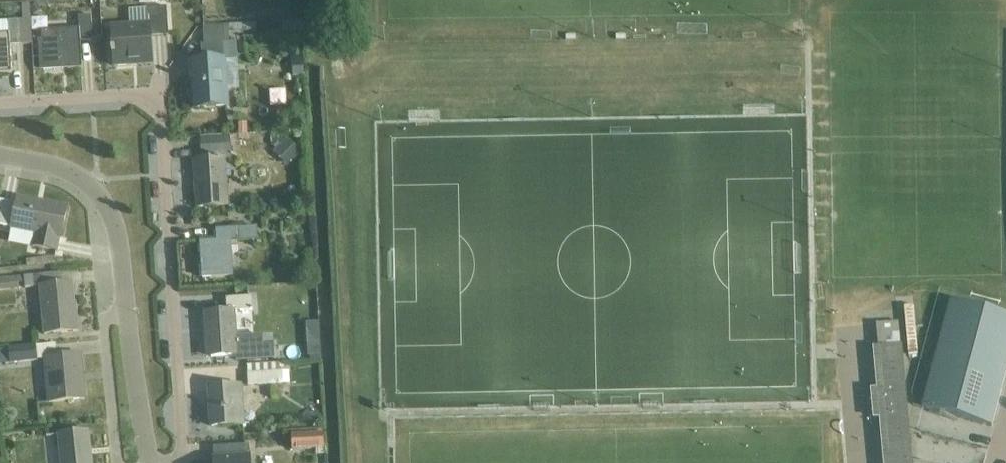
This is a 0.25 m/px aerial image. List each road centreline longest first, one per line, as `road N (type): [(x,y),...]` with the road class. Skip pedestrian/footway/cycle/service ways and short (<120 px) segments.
road 1 (residential): [(176,462),(183,448),(160,95),(0,103)]
road 2 (residential): [(0,156),(53,165),(93,188),(119,229),(125,306)]
road 3 (residential): [(119,462),(104,321),(125,306)]
road 4 (residential): [(125,306),(152,462)]
road 5 (residential): [(861,462),(856,332)]

